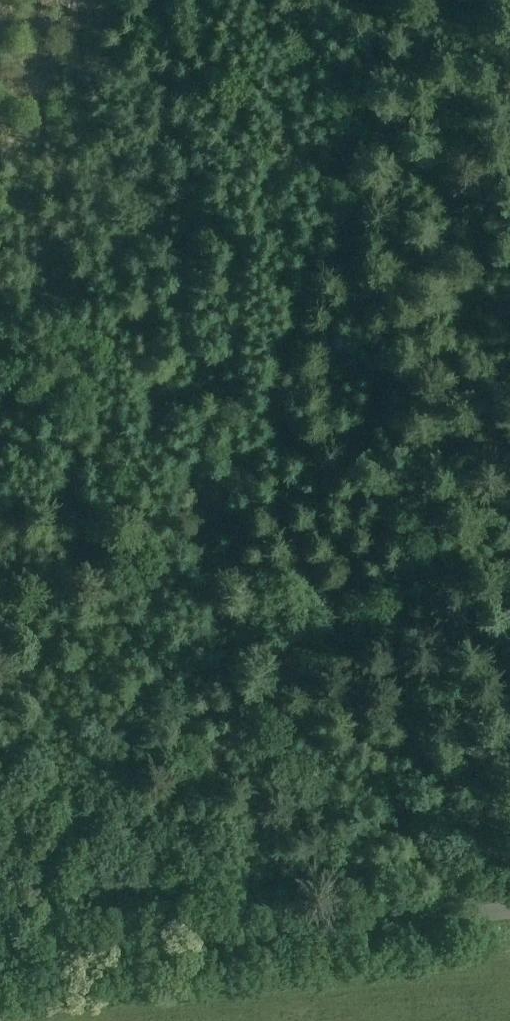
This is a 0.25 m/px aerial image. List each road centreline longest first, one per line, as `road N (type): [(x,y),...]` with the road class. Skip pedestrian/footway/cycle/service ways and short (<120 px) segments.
road 1 (unclassified): [(509,908),(0,956)]

